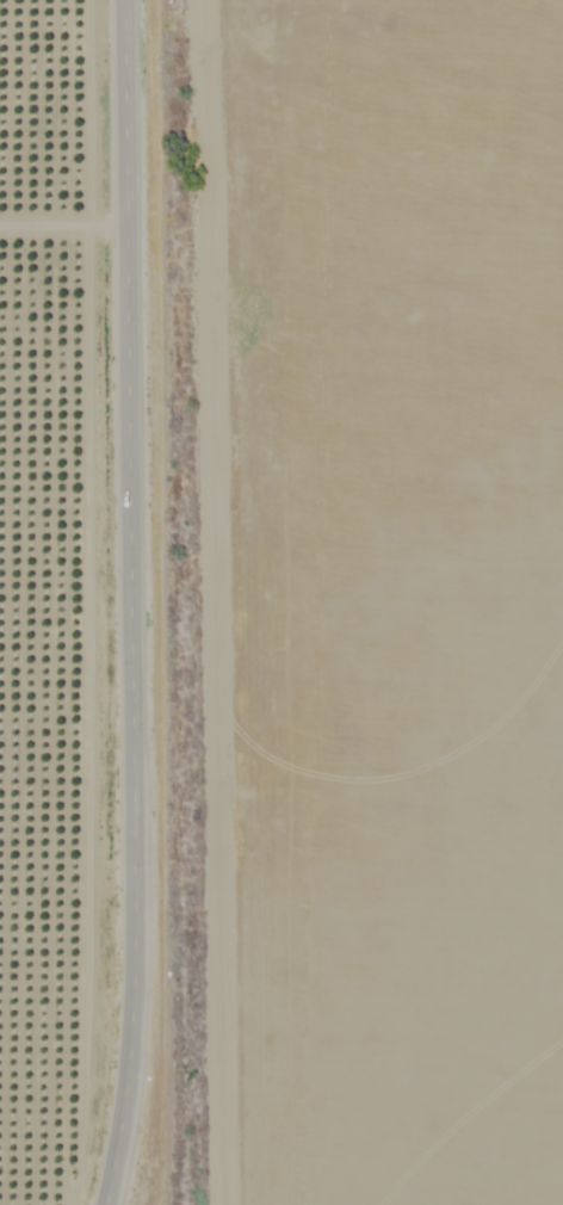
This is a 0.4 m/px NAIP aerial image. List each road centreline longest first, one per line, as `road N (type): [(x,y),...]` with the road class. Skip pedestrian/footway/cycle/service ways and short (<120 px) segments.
road 1 (tertiary): [(97,1204),(131,999),(126,0)]

